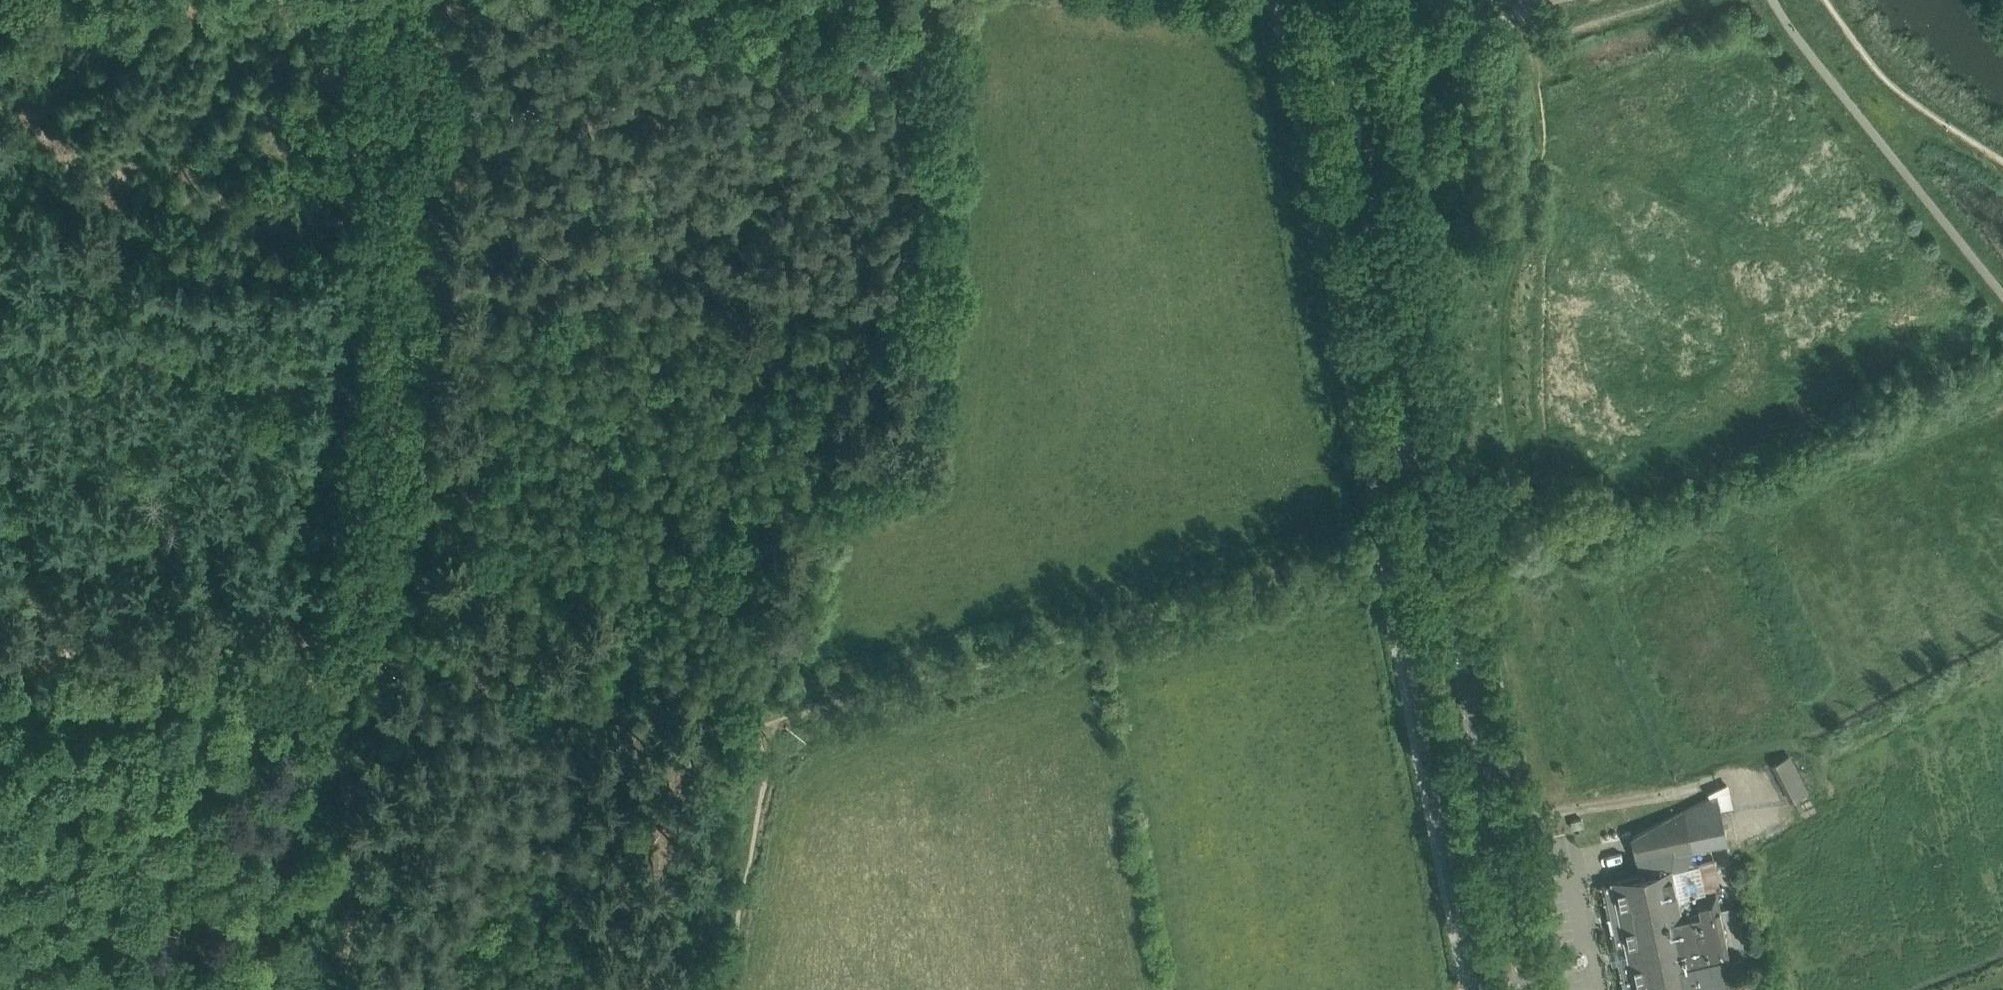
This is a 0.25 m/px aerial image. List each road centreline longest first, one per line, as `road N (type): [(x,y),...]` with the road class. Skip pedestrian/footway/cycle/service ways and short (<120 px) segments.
road 1 (tertiary): [(1530,989),(1330,0)]

